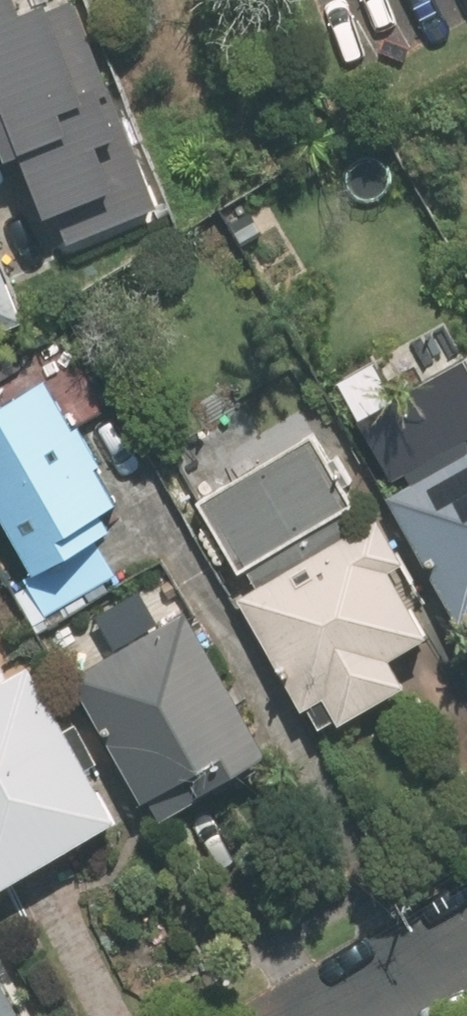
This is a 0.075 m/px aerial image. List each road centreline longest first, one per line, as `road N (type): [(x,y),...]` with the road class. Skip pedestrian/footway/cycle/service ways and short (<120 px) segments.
road 1 (residential): [(466,922),(306,1015)]

